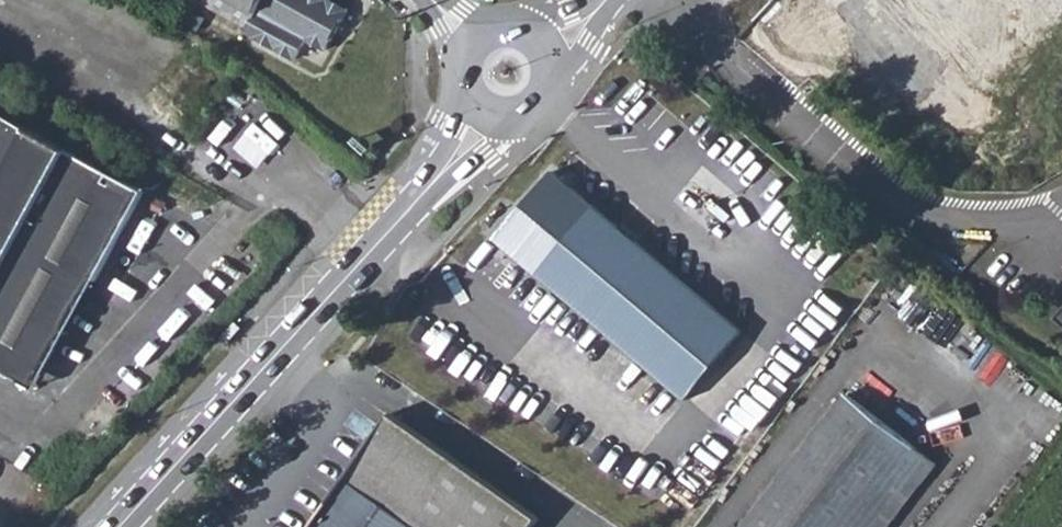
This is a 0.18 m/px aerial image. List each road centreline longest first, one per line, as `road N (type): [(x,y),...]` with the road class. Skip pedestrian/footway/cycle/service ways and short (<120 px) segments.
road 1 (tertiary): [(119,526),(481,121)]
road 2 (tertiary): [(481,121),(525,126),(553,106),(564,73),(552,40)]

